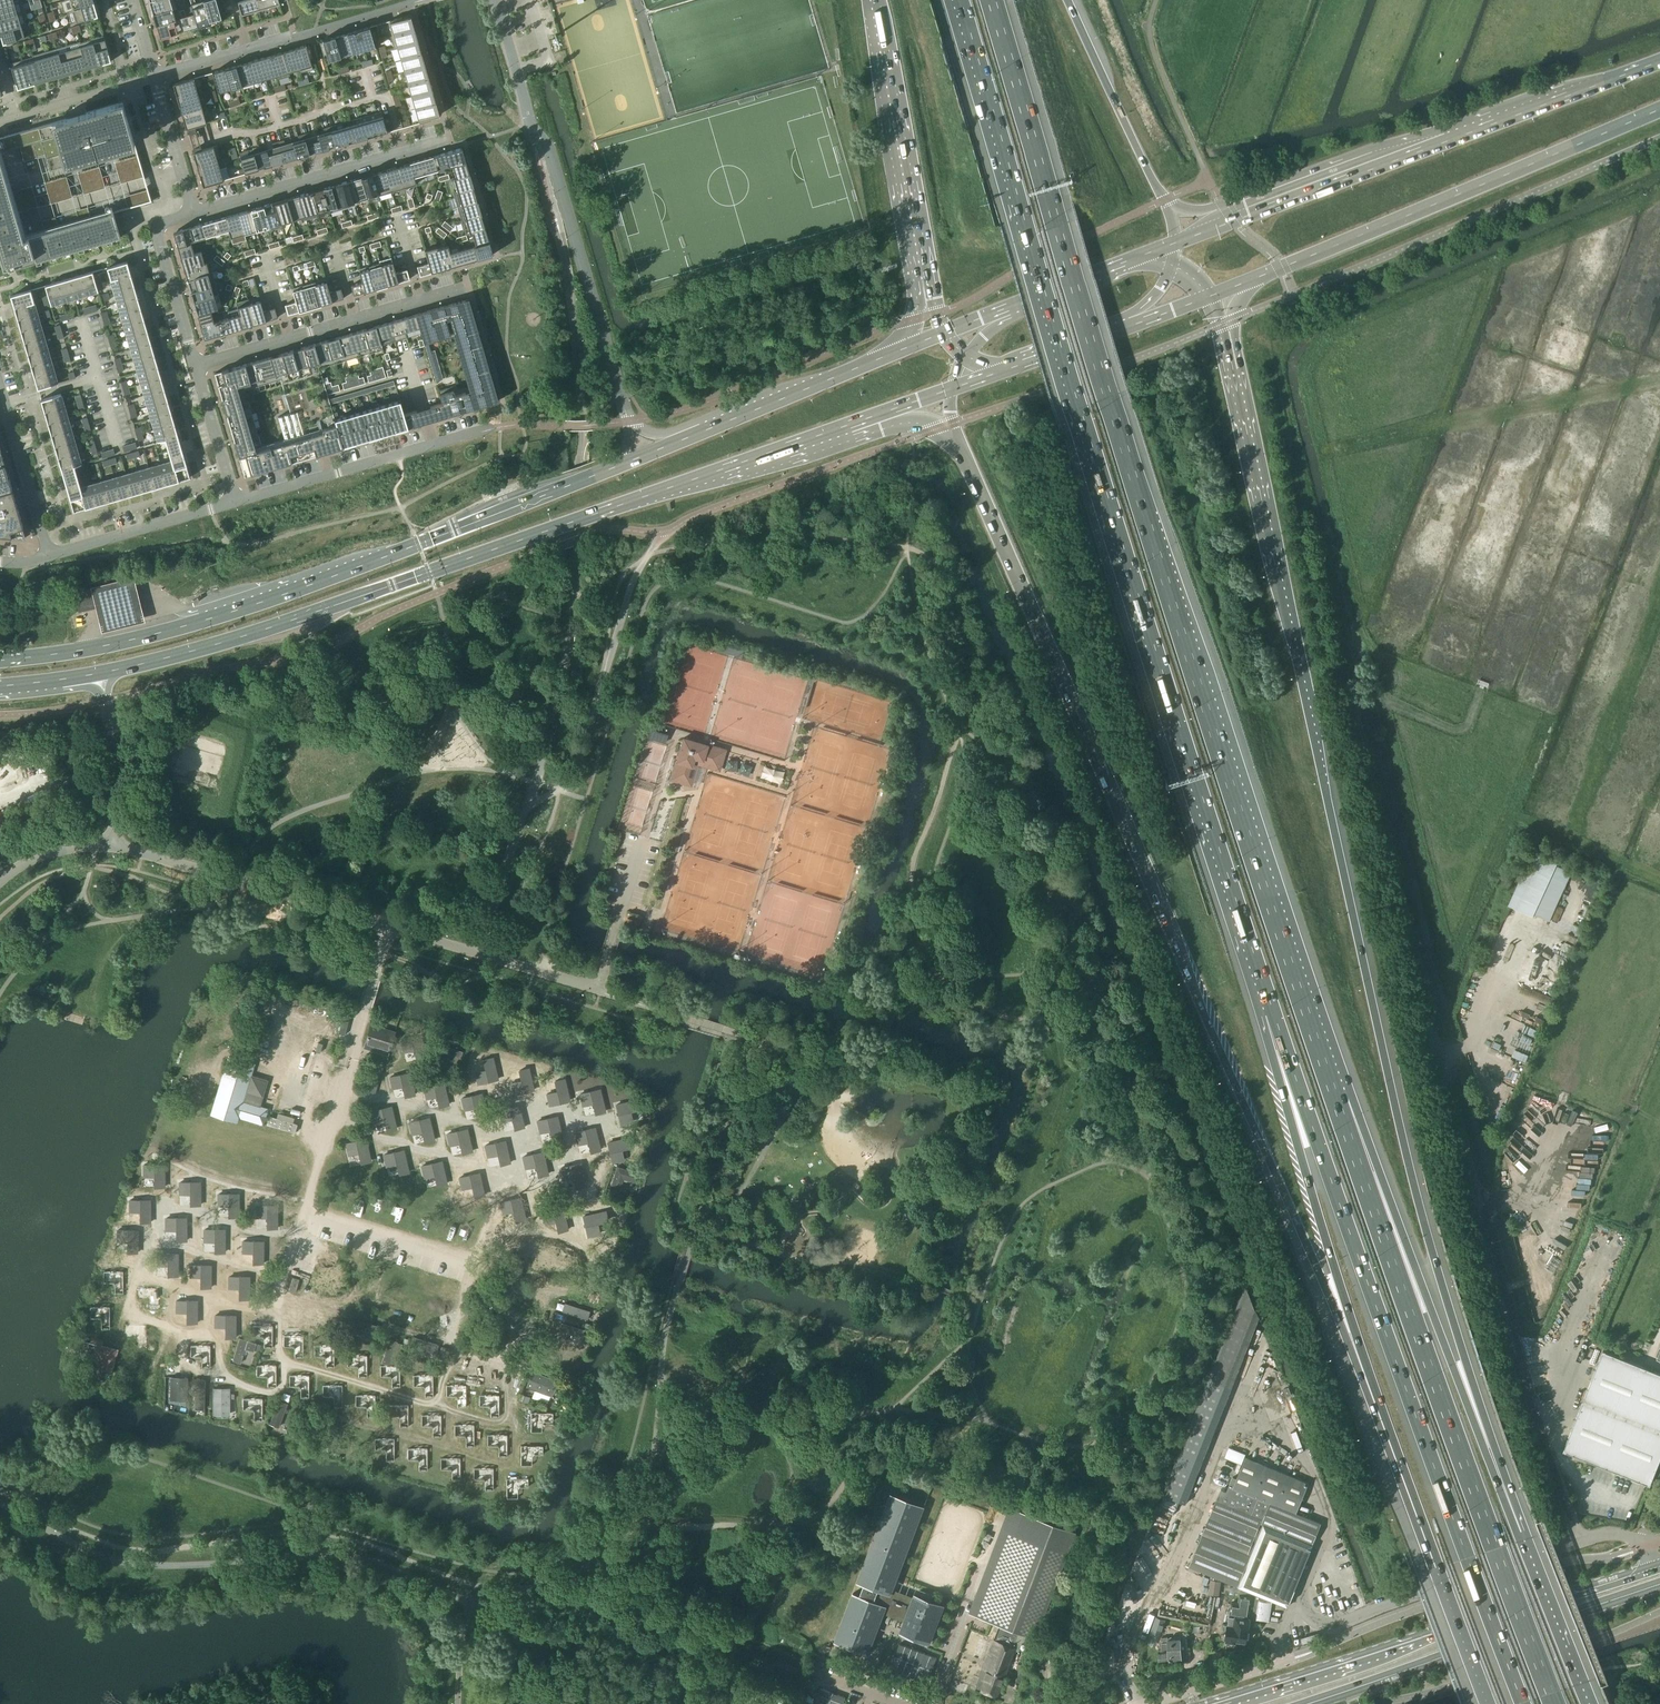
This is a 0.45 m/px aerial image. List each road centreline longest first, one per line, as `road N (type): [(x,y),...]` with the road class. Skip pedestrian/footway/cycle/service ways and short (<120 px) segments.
road 1 (motorway): [(1523,1538),(1421,1214),(1213,293)]
road 2 (motorway): [(1334,1096),(1209,721),(990,0)]
road 3 (motorway): [(963,450),(1384,1429)]
road 4 (motorway): [(956,0),(1082,425),(1270,1010)]
road 5 (primary): [(101,673),(266,629),(851,424)]
road 6 (motorway): [(1270,1010),(1522,1703)]
road 7 (primary): [(622,465),(223,615),(84,650),(0,659)]
road 8 (motorway): [(1555,1703),(1334,1096)]
road 9 (track): [(347,1068),(276,1306),(281,1364),(437,1404),(455,1357)]
road 10 (unclassified): [(115,845),(595,989)]
road 11 (secondary): [(1213,293),(1659,110)]
road 12 (motorway): [(1523,1538),(1413,1262),(1334,1096)]
road 13 (secondary): [(1659,61),(1232,221)]
road 14 (primary): [(1656,1568),(1226,1703)]
road 15 (motorway): [(1270,1010),(1301,1150),(1384,1429)]
road 16 (primary): [(1308,1703),(1659,1584)]
road 17 (unclassified): [(629,422),(551,154),(533,137)]
road 18 (motorway): [(1384,1429),(1487,1703)]
road 19 (residential): [(195,366),(469,285)]
road 20 (motorway): [(872,0),(921,277)]
road 21 (residential): [(235,502),(494,428)]
road 22 (residential): [(193,213),(438,142)]
road 23 (motorway): [(1162,201),(1068,0)]
road 24 (track): [(281,1364),(277,1391),(241,1385),(220,1370),(216,1336),(188,1334),(128,1309)]
road 25 (residential): [(50,556),(235,502)]
road 26 (primary): [(903,349),(728,421)]
road 27 (track): [(331,1121),(456,1162),(480,1161),(502,1182)]
road 28 (residential): [(195,366),(156,233),(161,222),(193,213)]
road 29 (motorway): [(1590,1703),(1523,1538)]
road 30 (residential): [(0,390),(50,556)]
road 31 (unclassified): [(115,845),(101,673)]
road 32 (track): [(303,1216),(461,1264)]
road 33 (unclassified): [(1147,1703),(1296,1658)]
road 34 (residential): [(153,77),(298,36)]
road 35 (unclassified): [(495,0),(533,137)]
road 36 (residential): [(235,502),(195,366)]
road 37 (residential): [(193,213),(153,77)]
road 38 (primary): [(1004,371),(1135,325)]
road 39 (primary): [(1135,259),(1009,307)]
road 40 (unclassified): [(0,881),(64,849),(115,845)]
road 41 (motorway): [(851,424),(928,425),(963,450)]

